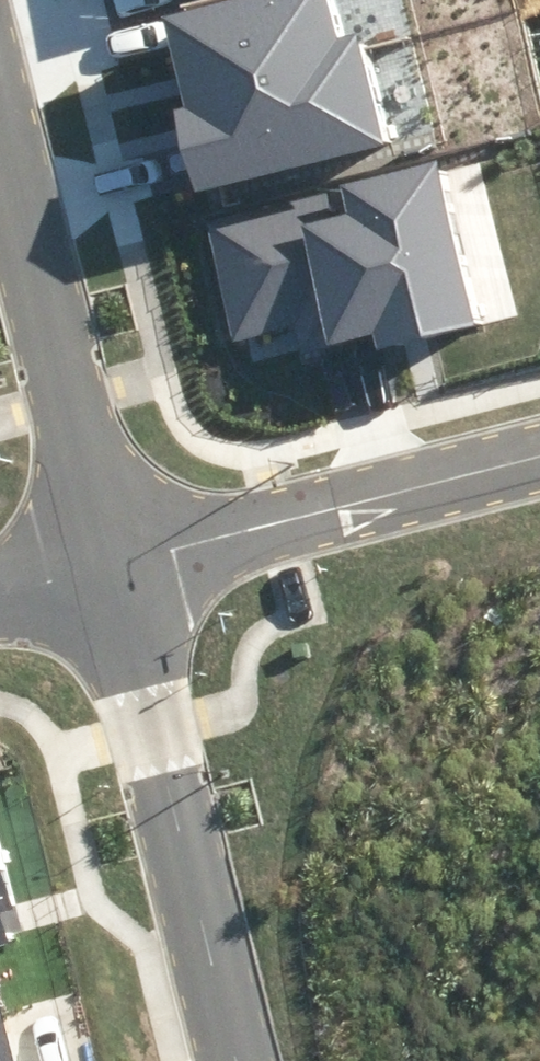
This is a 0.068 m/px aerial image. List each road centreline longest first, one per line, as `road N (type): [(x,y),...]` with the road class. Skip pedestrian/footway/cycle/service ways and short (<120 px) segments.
road 1 (residential): [(234,1060),(109,579)]
road 2 (residential): [(109,579),(0,142)]
road 3 (residential): [(109,579),(197,546),(539,457)]

